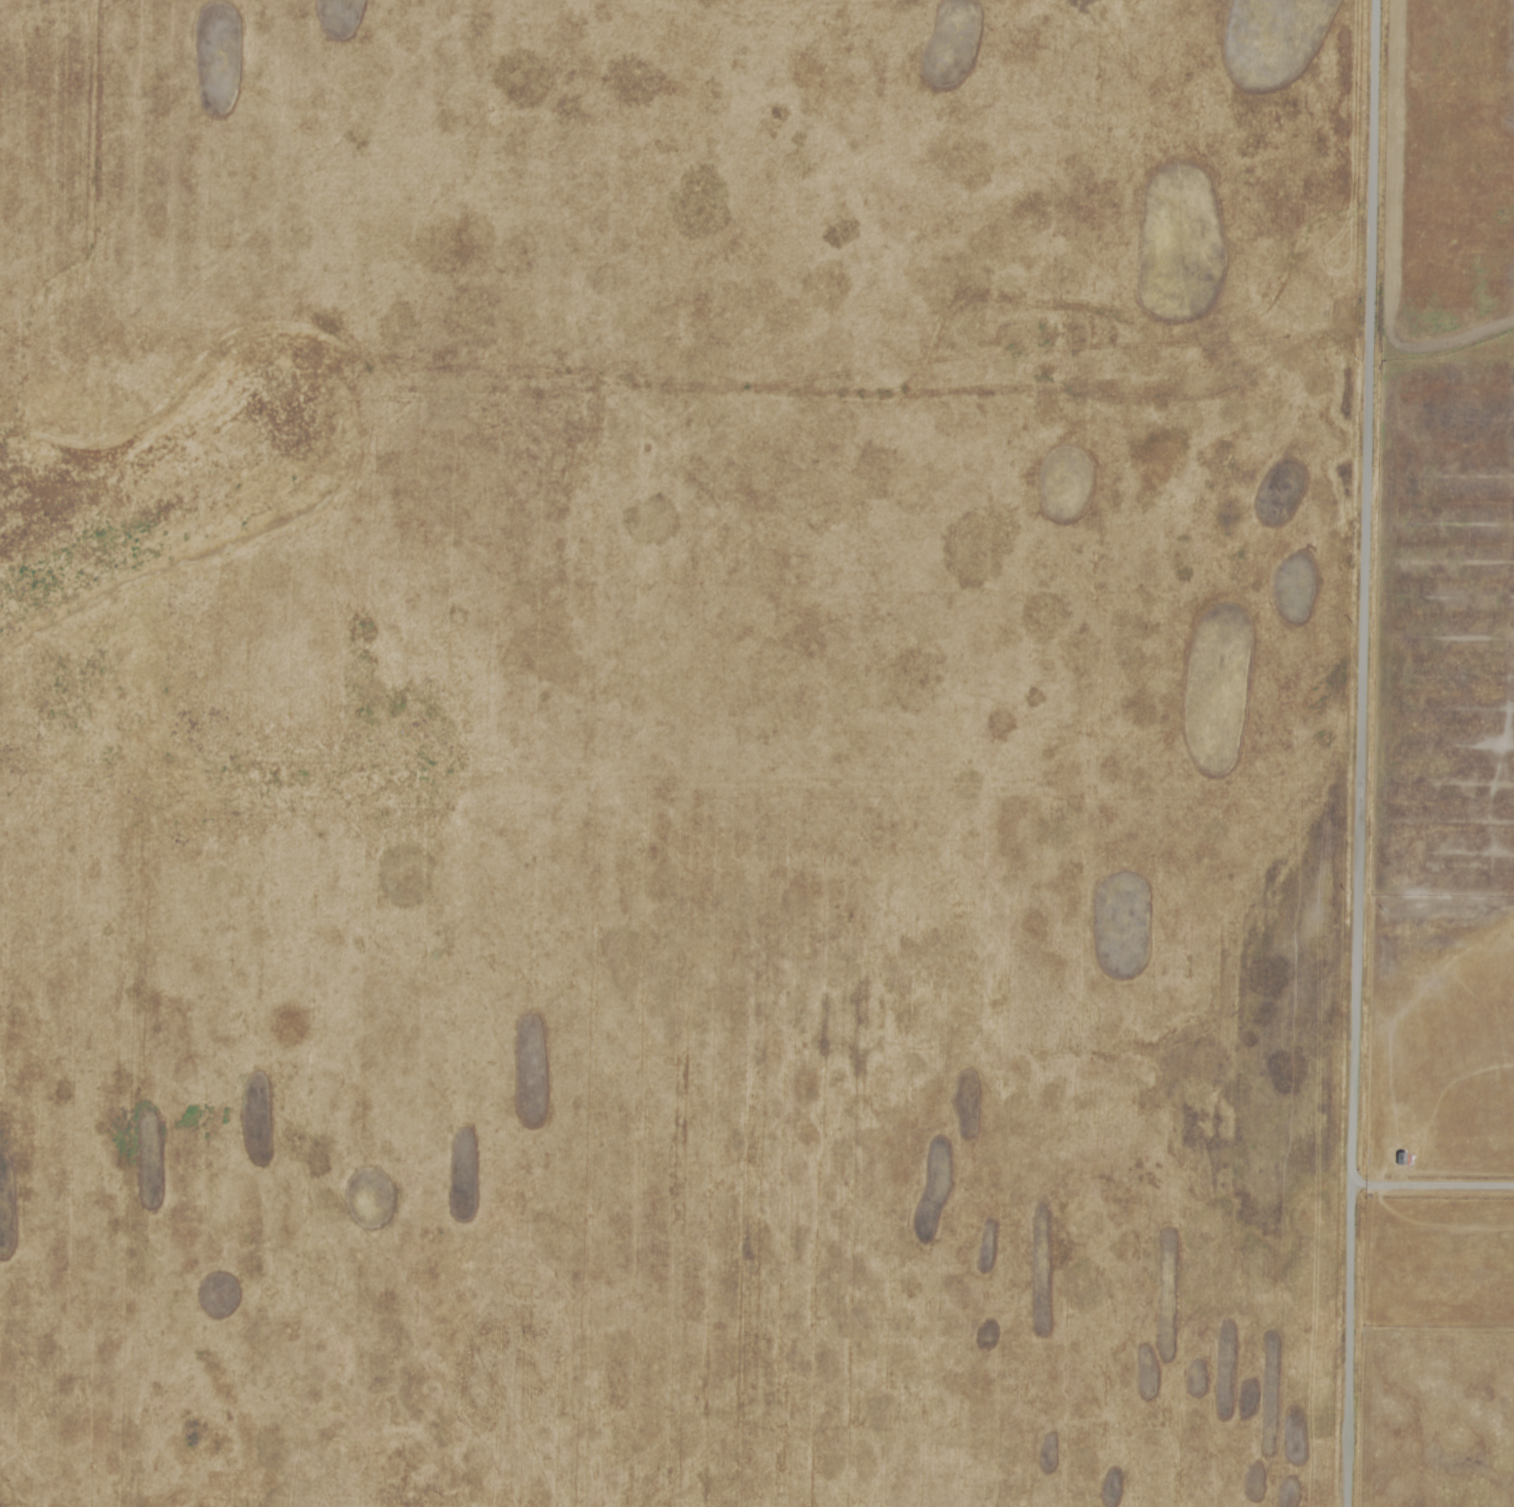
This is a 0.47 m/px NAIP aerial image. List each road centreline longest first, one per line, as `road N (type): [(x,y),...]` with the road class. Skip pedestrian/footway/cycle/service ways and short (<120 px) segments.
road 1 (residential): [(1350,1506),(1375,0)]
road 2 (residential): [(1370,332),(1342,332),(1290,380),(1249,394),(696,386),(513,369),(402,380)]
road 3 (residential): [(1355,1185),(1513,1186)]

